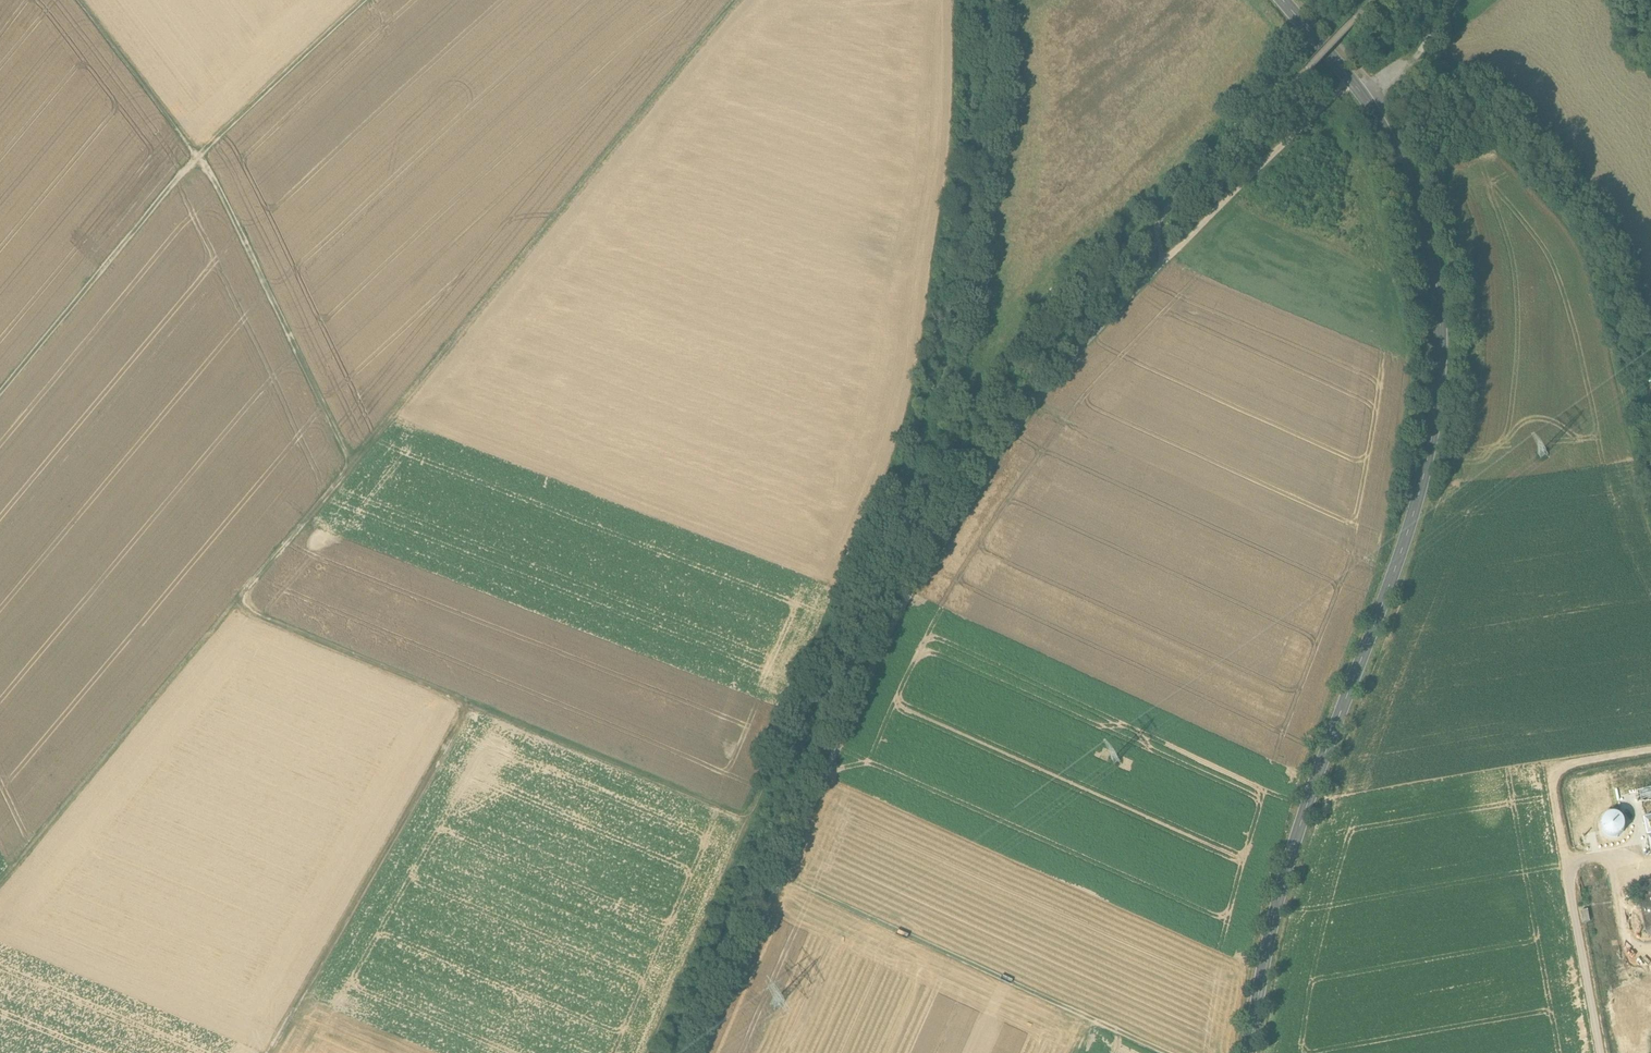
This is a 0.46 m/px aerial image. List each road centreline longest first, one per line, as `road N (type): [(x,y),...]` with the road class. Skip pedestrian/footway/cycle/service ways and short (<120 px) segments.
road 1 (track): [(0,884),(355,459),(755,0)]
road 2 (secondary): [(1250,1052),(1278,901),(1415,509),(1438,392),(1441,301),(1400,160),(1363,96),(1283,0)]
road 3 (track): [(649,1052),(752,803),(472,697),(239,596)]
road 4 (track): [(80,0),(208,171),(355,459)]
road 5 (track): [(364,0),(199,157),(0,393)]
road 6 (track): [(1169,1052),(921,933),(781,880)]
road 7 (track): [(271,1052),(472,697)]
road 8 (track): [(1503,147),(1580,245),(1650,513)]
road 9 (track): [(1650,750),(1562,769),(1551,791),(1602,1052)]
road 10 (track): [(1162,264),(1351,80)]

